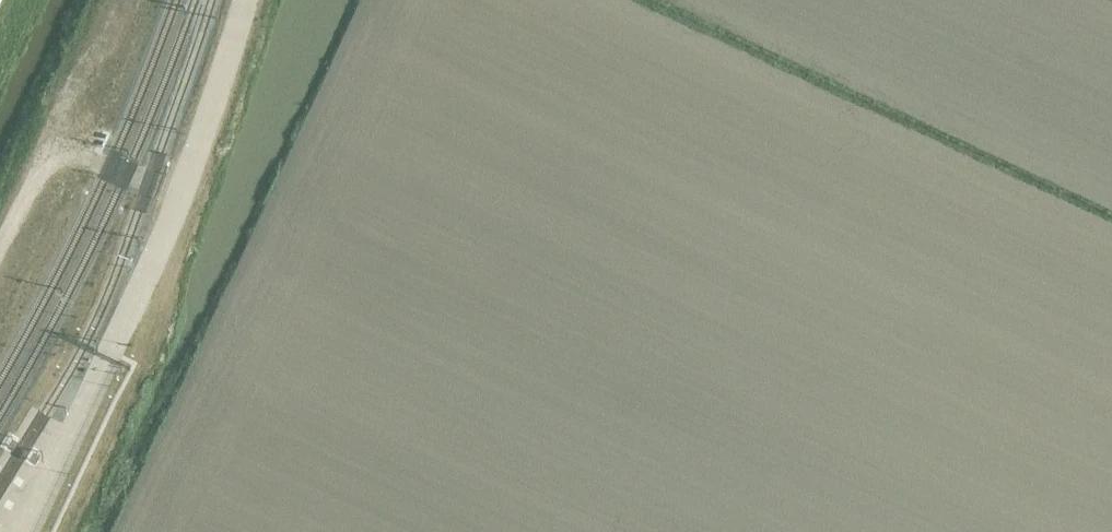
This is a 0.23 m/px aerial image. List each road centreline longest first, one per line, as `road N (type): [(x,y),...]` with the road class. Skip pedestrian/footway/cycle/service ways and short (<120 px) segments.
road 1 (tertiary): [(108,355),(182,195),(244,0)]

